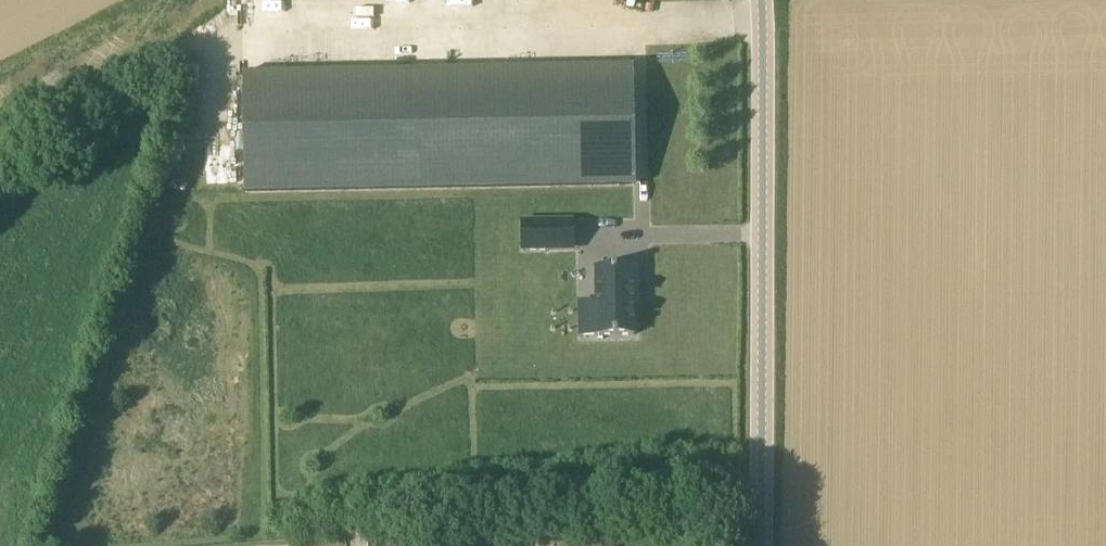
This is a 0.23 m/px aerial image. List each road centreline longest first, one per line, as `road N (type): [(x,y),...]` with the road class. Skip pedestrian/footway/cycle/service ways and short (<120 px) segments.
road 1 (residential): [(761,545),(760,0)]

